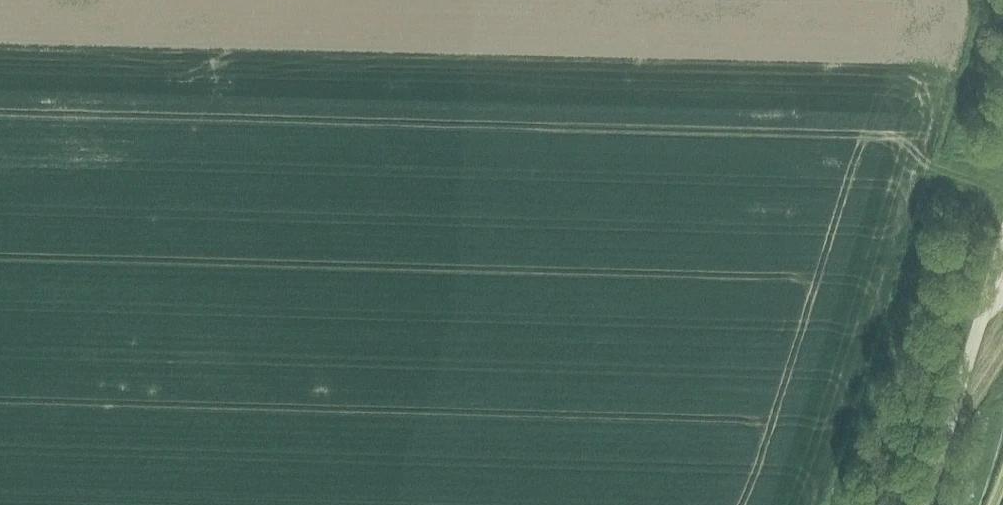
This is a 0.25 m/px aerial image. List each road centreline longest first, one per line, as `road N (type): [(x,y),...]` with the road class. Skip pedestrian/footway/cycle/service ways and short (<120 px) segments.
road 1 (unclassified): [(922,504),(1002,249)]

